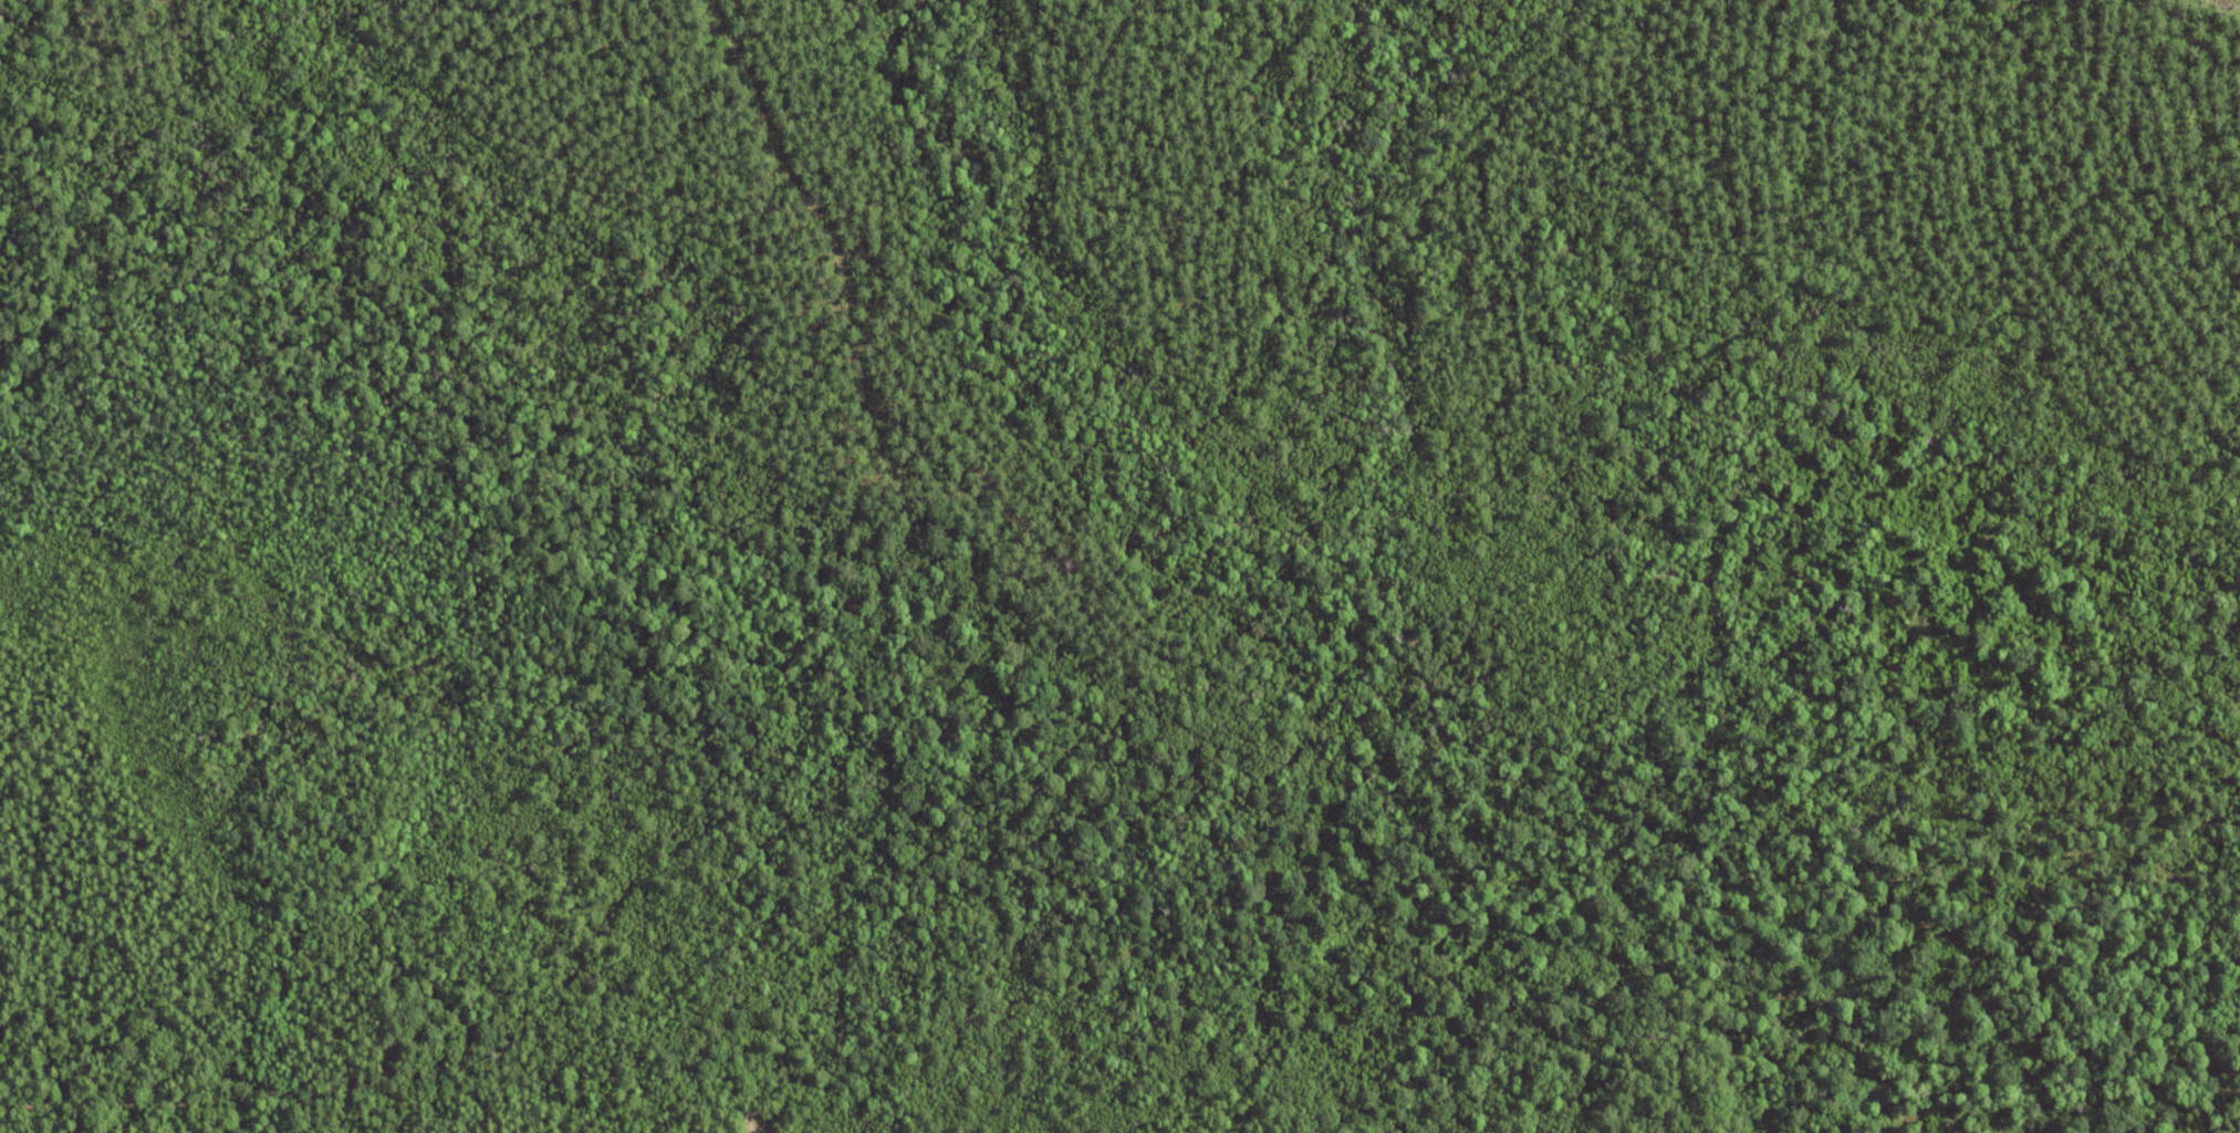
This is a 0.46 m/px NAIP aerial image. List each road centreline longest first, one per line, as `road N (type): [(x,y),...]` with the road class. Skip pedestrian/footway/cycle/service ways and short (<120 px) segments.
road 1 (track): [(890,425),(859,354),(835,237),(804,204),(717,0)]

